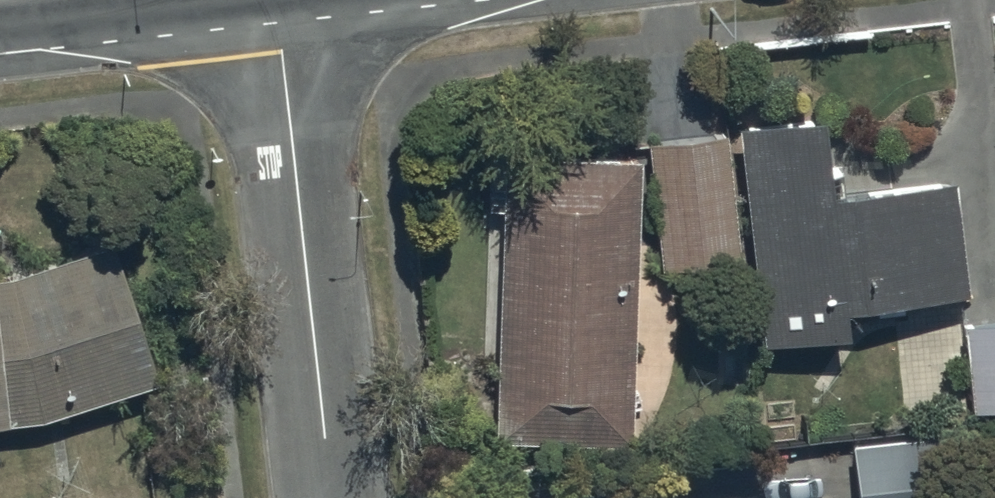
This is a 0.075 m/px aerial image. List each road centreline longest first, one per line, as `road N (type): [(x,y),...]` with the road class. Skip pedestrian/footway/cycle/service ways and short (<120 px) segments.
road 1 (residential): [(277,0),(329,497)]

